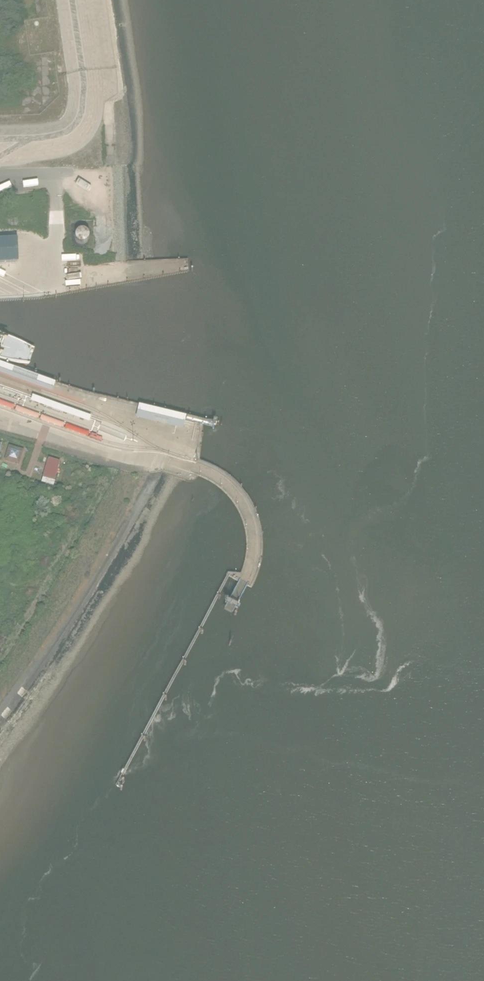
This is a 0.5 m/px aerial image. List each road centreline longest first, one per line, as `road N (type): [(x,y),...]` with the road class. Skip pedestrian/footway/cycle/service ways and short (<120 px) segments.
road 1 (track): [(0,157),(78,116),(68,0)]

